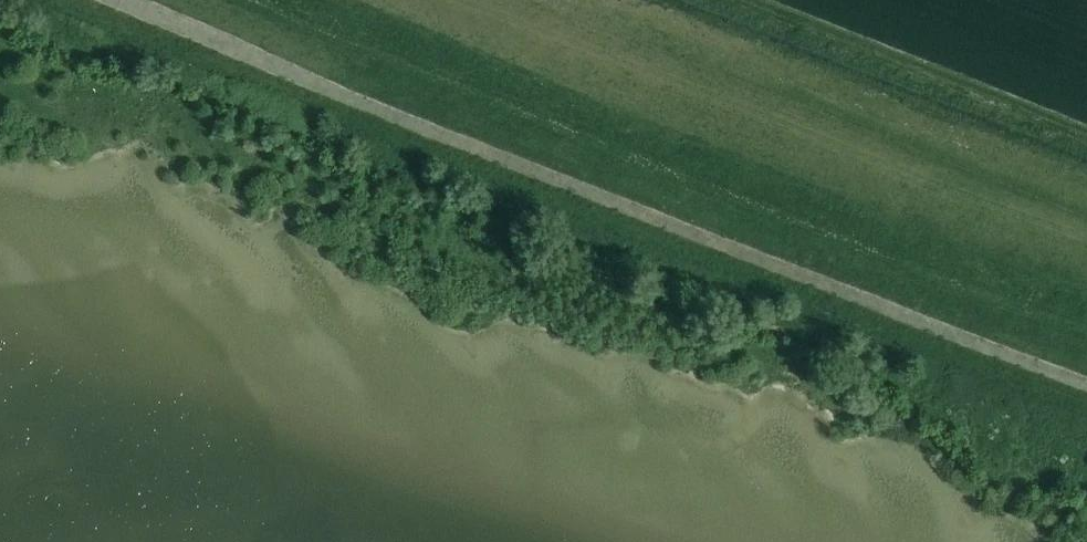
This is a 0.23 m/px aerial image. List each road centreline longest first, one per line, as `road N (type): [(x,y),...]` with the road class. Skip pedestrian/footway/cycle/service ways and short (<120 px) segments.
road 1 (track): [(1086,325),(260,0)]
road 2 (track): [(405,0),(1086,266)]
road 3 (track): [(612,0),(1086,185)]
road 4 (track): [(730,0),(1086,142)]

